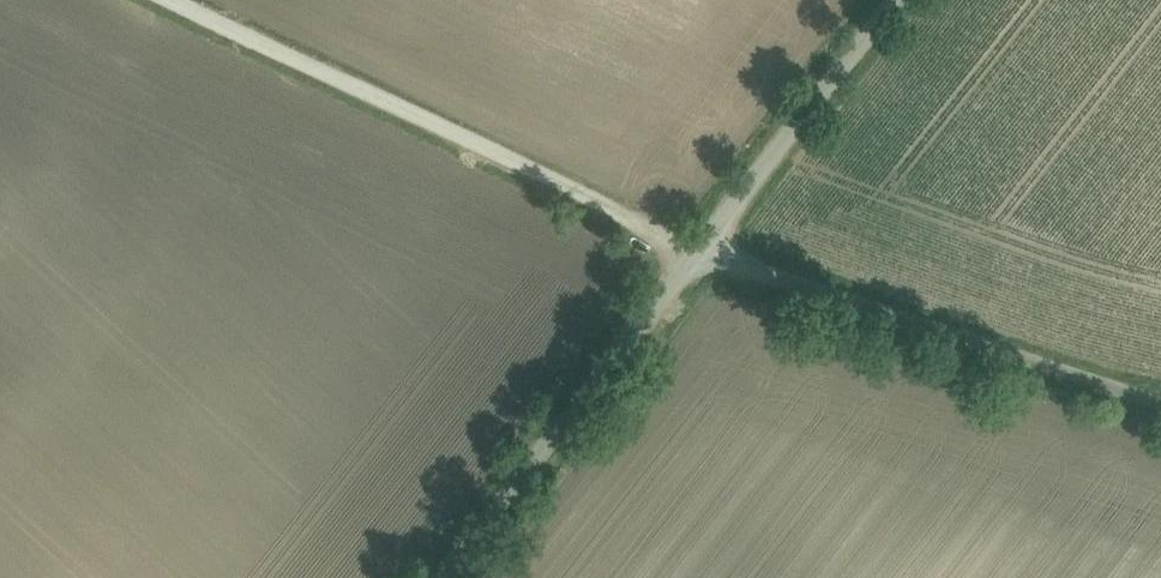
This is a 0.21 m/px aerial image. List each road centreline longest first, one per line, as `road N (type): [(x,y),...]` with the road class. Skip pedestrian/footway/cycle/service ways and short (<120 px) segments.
road 1 (track): [(173,0),(699,256)]
road 2 (unclassified): [(699,256),(1160,409)]
road 3 (unclassified): [(442,577),(699,256)]
road 4 (unclassified): [(699,256),(901,0)]

